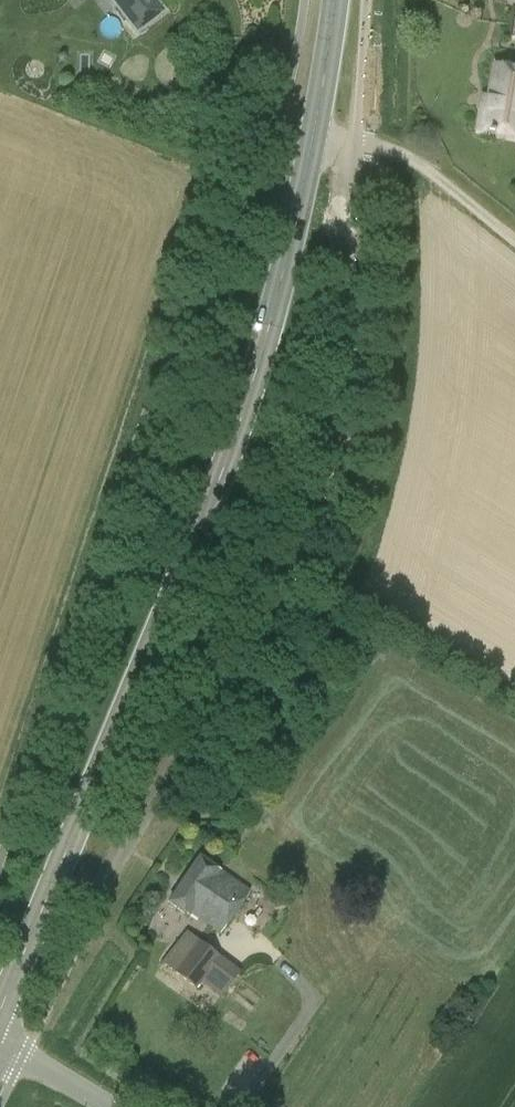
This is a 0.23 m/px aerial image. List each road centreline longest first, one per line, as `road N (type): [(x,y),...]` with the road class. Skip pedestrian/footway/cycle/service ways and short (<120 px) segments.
road 1 (tertiary): [(0,1010),(230,450),(311,135)]
road 2 (tertiary): [(311,135),(335,0)]
road 3 (unclassified): [(106,1106),(0,1046)]

